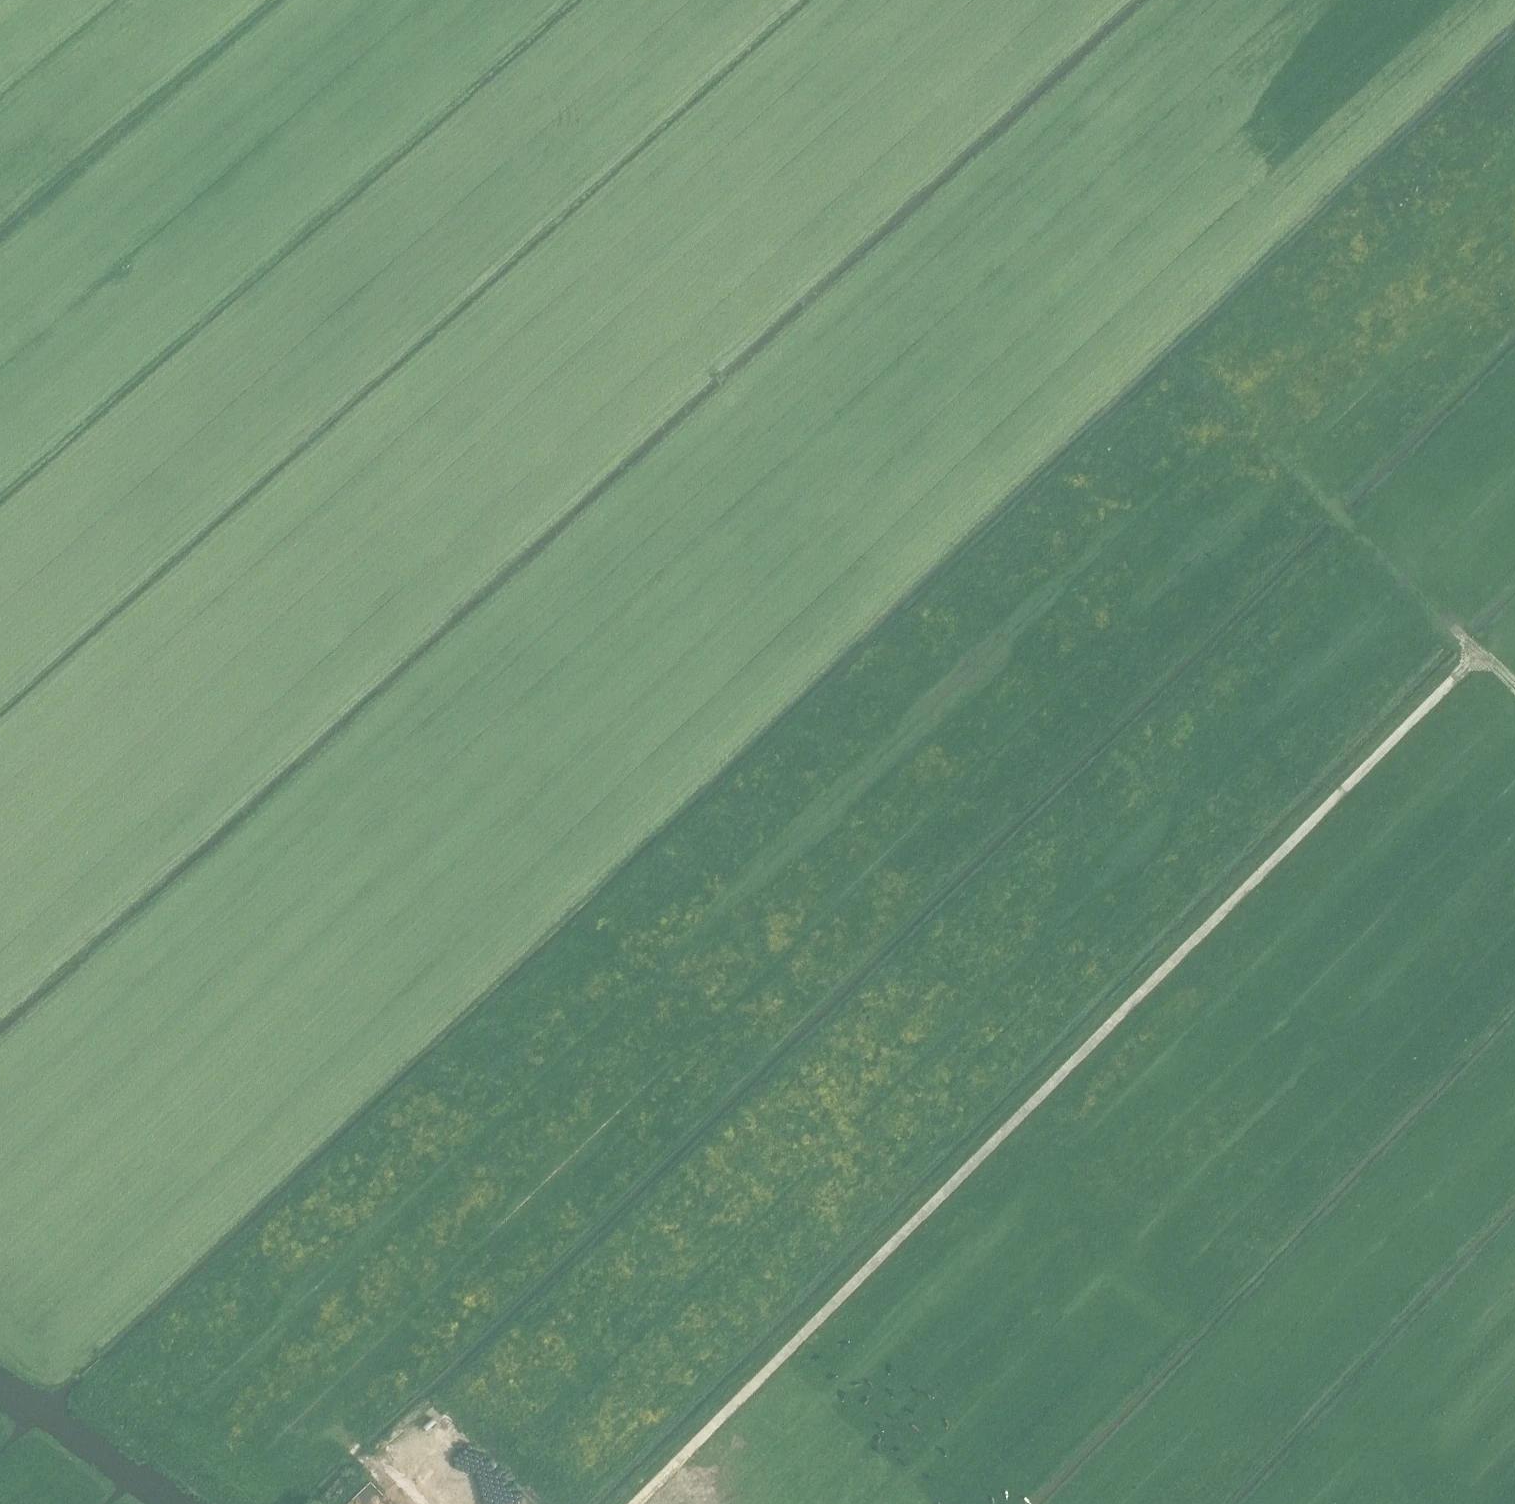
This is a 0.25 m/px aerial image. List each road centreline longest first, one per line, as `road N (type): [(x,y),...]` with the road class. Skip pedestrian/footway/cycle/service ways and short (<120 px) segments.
road 1 (track): [(1097,0),(0,988)]
road 2 (track): [(636,1503),(1450,682),(1472,665),(1514,688)]
road 3 (track): [(1472,665),(1470,647),(1215,389)]

